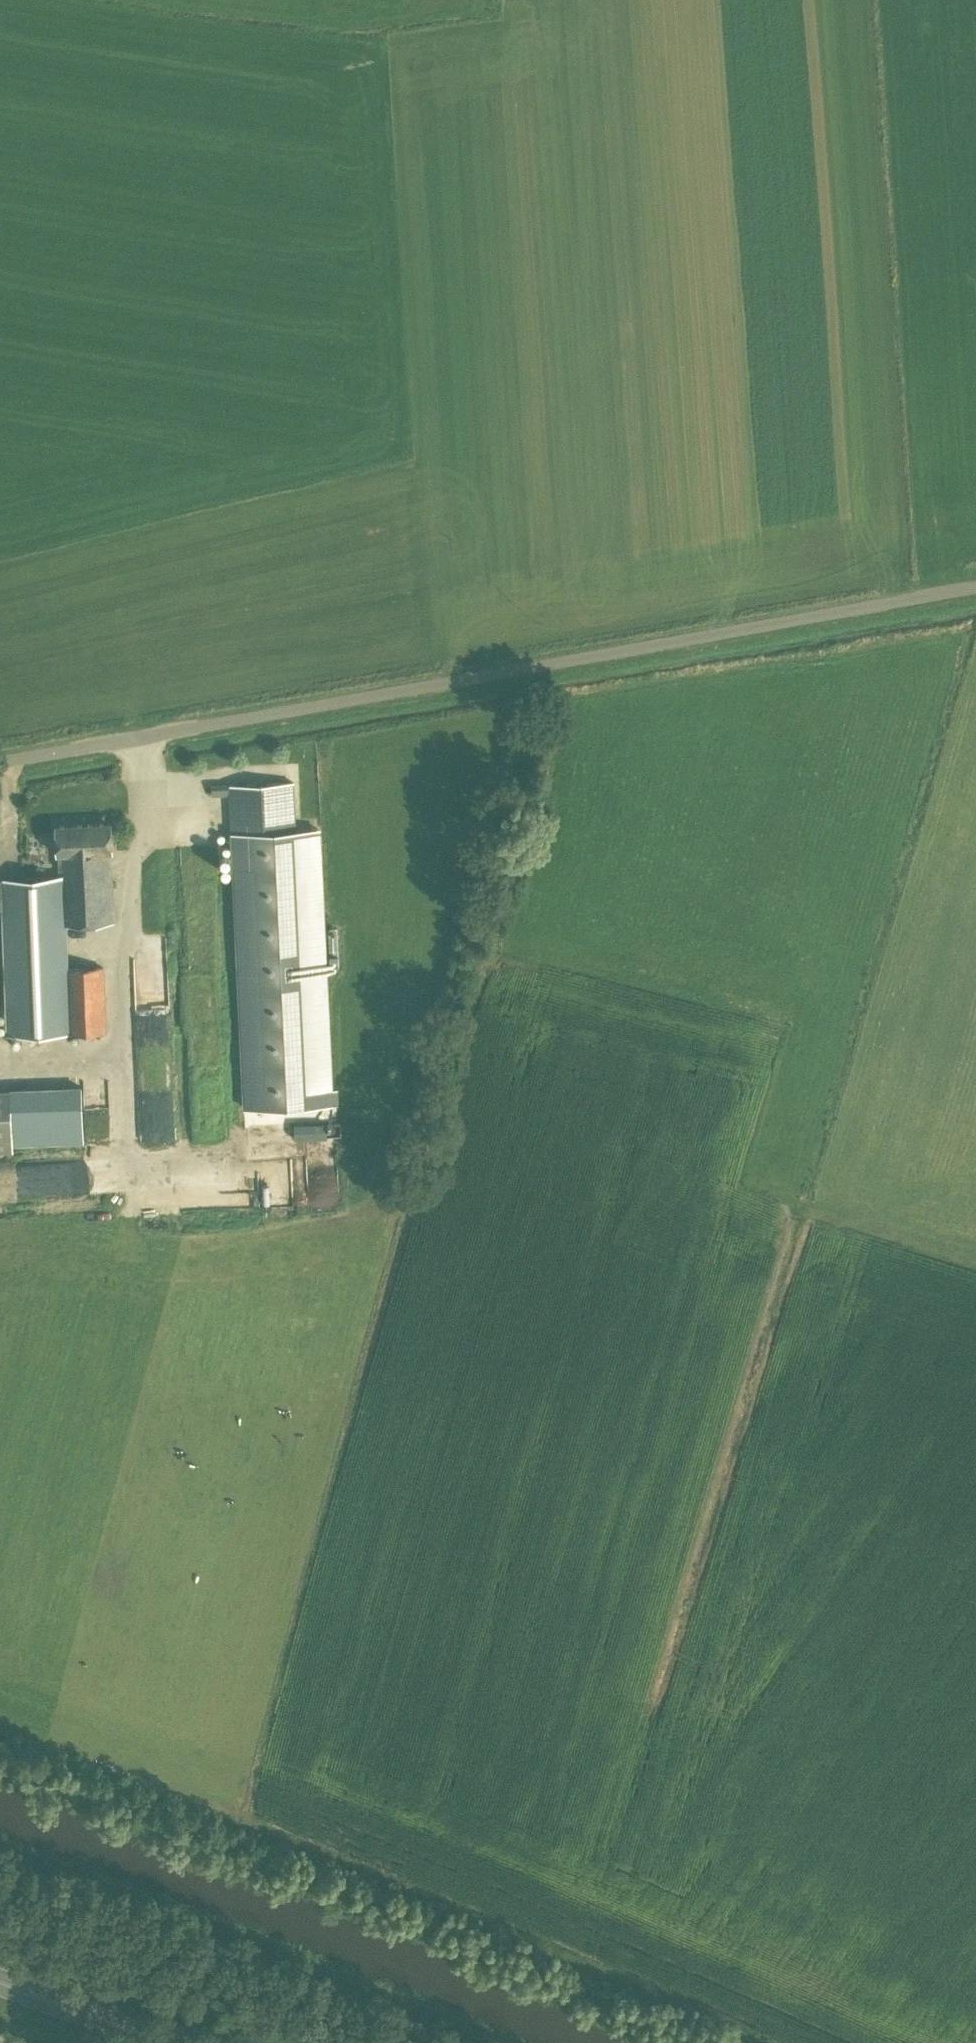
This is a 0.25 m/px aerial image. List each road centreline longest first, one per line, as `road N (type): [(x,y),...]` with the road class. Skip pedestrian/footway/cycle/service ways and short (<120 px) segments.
road 1 (unclassified): [(0,761),(975,587)]
road 2 (primary): [(165,2042),(0,1981)]

